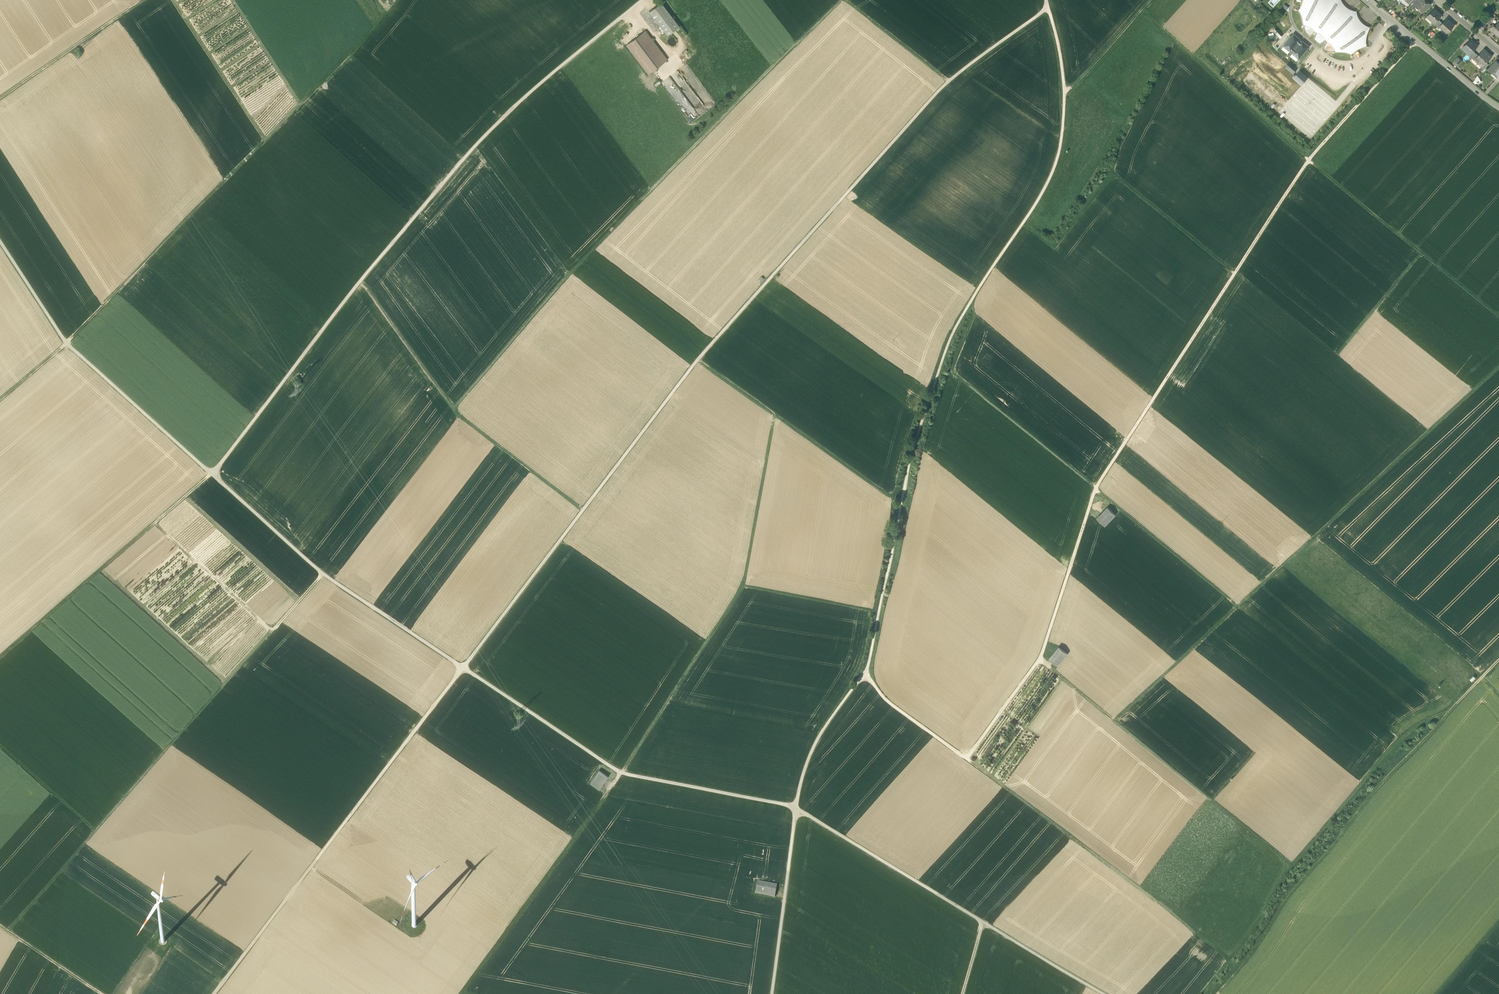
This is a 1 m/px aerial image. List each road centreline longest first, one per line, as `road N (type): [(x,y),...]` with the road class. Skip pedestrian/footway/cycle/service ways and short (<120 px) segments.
road 1 (track): [(1046,0),(1064,94),(1057,158),(972,300),(938,376),(909,465),(866,674),(817,740),(803,775),(772,993)]
road 2 (track): [(1047,8),(929,102),(705,352),(464,669)]
road 3 (track): [(967,758),(1040,662),(1099,482),(1309,160),(1416,41)]
road 4 (track): [(159,525),(213,473),(457,166),(619,19)]
road 5 (track): [(778,419),(746,589),(626,774),(467,993)]
road 6 (track): [(464,669),(322,574),(66,343),(0,240)]
road 7 (track): [(842,0),(569,274),(454,408)]
road 8 (track): [(388,20),(200,214),(0,401)]
road 9 (track): [(1103,993),(796,809),(627,775)]
road 10 (track): [(1449,720),(1398,748),(1296,869),(1054,673)]
road 11 (track): [(1118,725),(1498,376)]
road 12 (track): [(1242,611),(958,376),(972,300)]
road 13 (track): [(1296,869),(1234,961),(975,765)]
road 14 (track): [(1498,668),(1384,787),(1222,993)]
road 15 (track): [(0,745),(99,833),(277,633)]
road 16 (track): [(583,510),(465,421),(362,279)]
road 17 (track): [(1024,223),(1058,250),(1115,176),(1235,274)]
road 18 (track): [(311,868),(464,669)]
road 19 (track): [(1498,316),(1309,160)]
road 20 (track): [(896,501),(696,362)]
road 21 (track): [(1143,11),(1309,160)]
road 22 (track): [(159,525),(0,662)]
road 23 (track): [(464,669),(627,775)]
road 24 (track): [(144,0),(0,100)]
road 25 (residential): [(1367,0),(1498,108)]
road 26 (track): [(277,633),(159,525)]
road 27 (track): [(215,993),(311,868)]
road 28 (track): [(866,674),(890,705),(975,765)]
road 29 (track): [(99,833),(11,934)]
road 30 (track): [(845,0),(950,81)]
road 31 (track): [(1425,256),(1343,357)]
road 32 (track): [(1152,0),(1064,94)]
road 33 (track): [(0,927),(101,993)]

